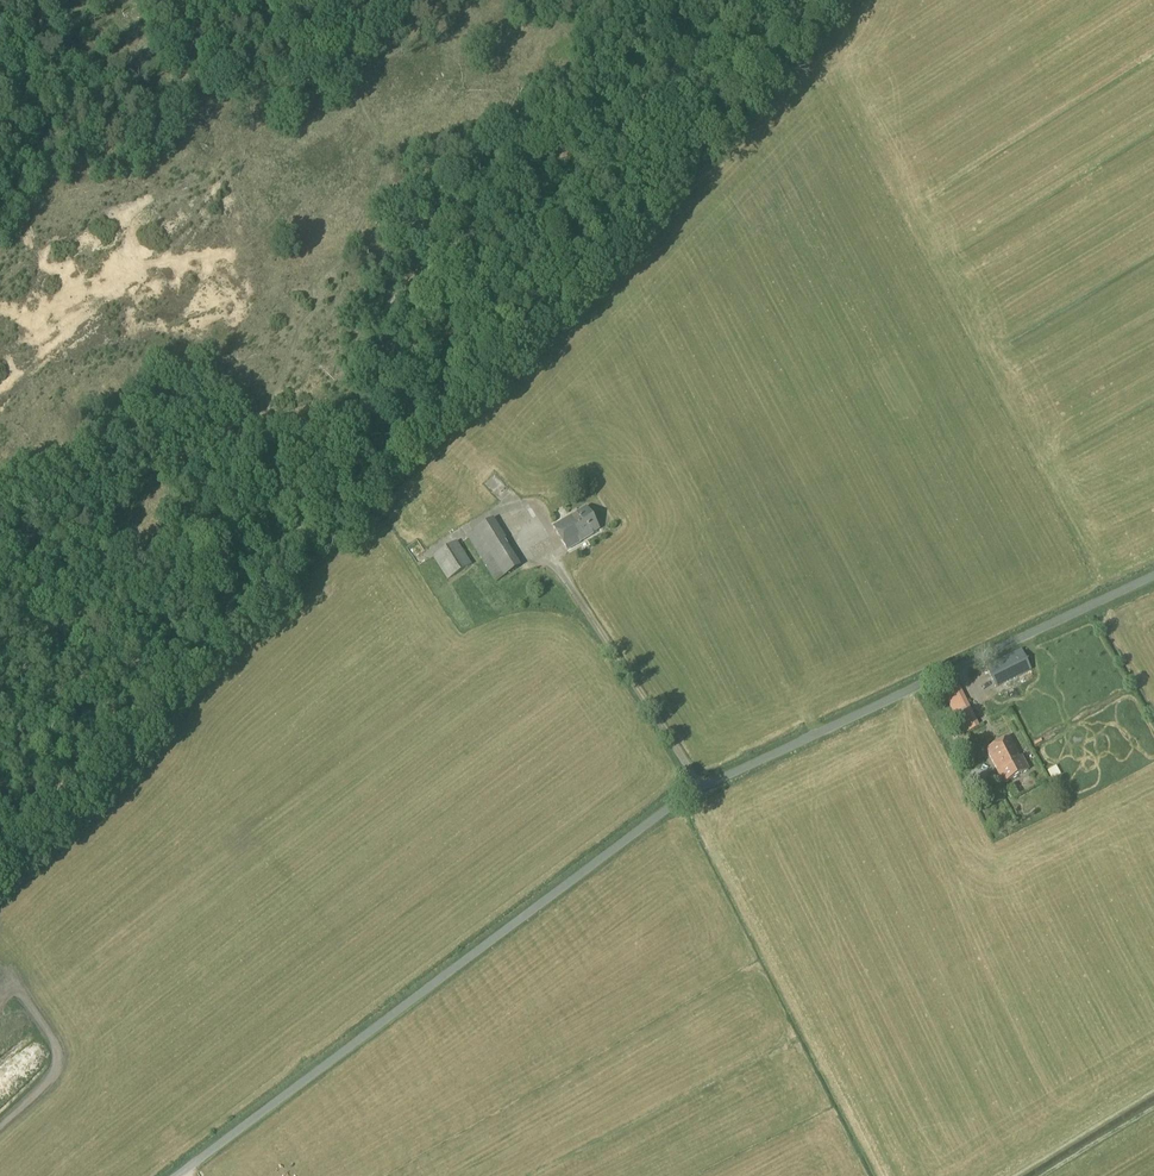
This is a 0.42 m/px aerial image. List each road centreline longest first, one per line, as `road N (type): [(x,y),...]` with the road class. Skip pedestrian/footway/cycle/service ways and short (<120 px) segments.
road 1 (unclassified): [(1153,575),(679,801),(177,1175)]

